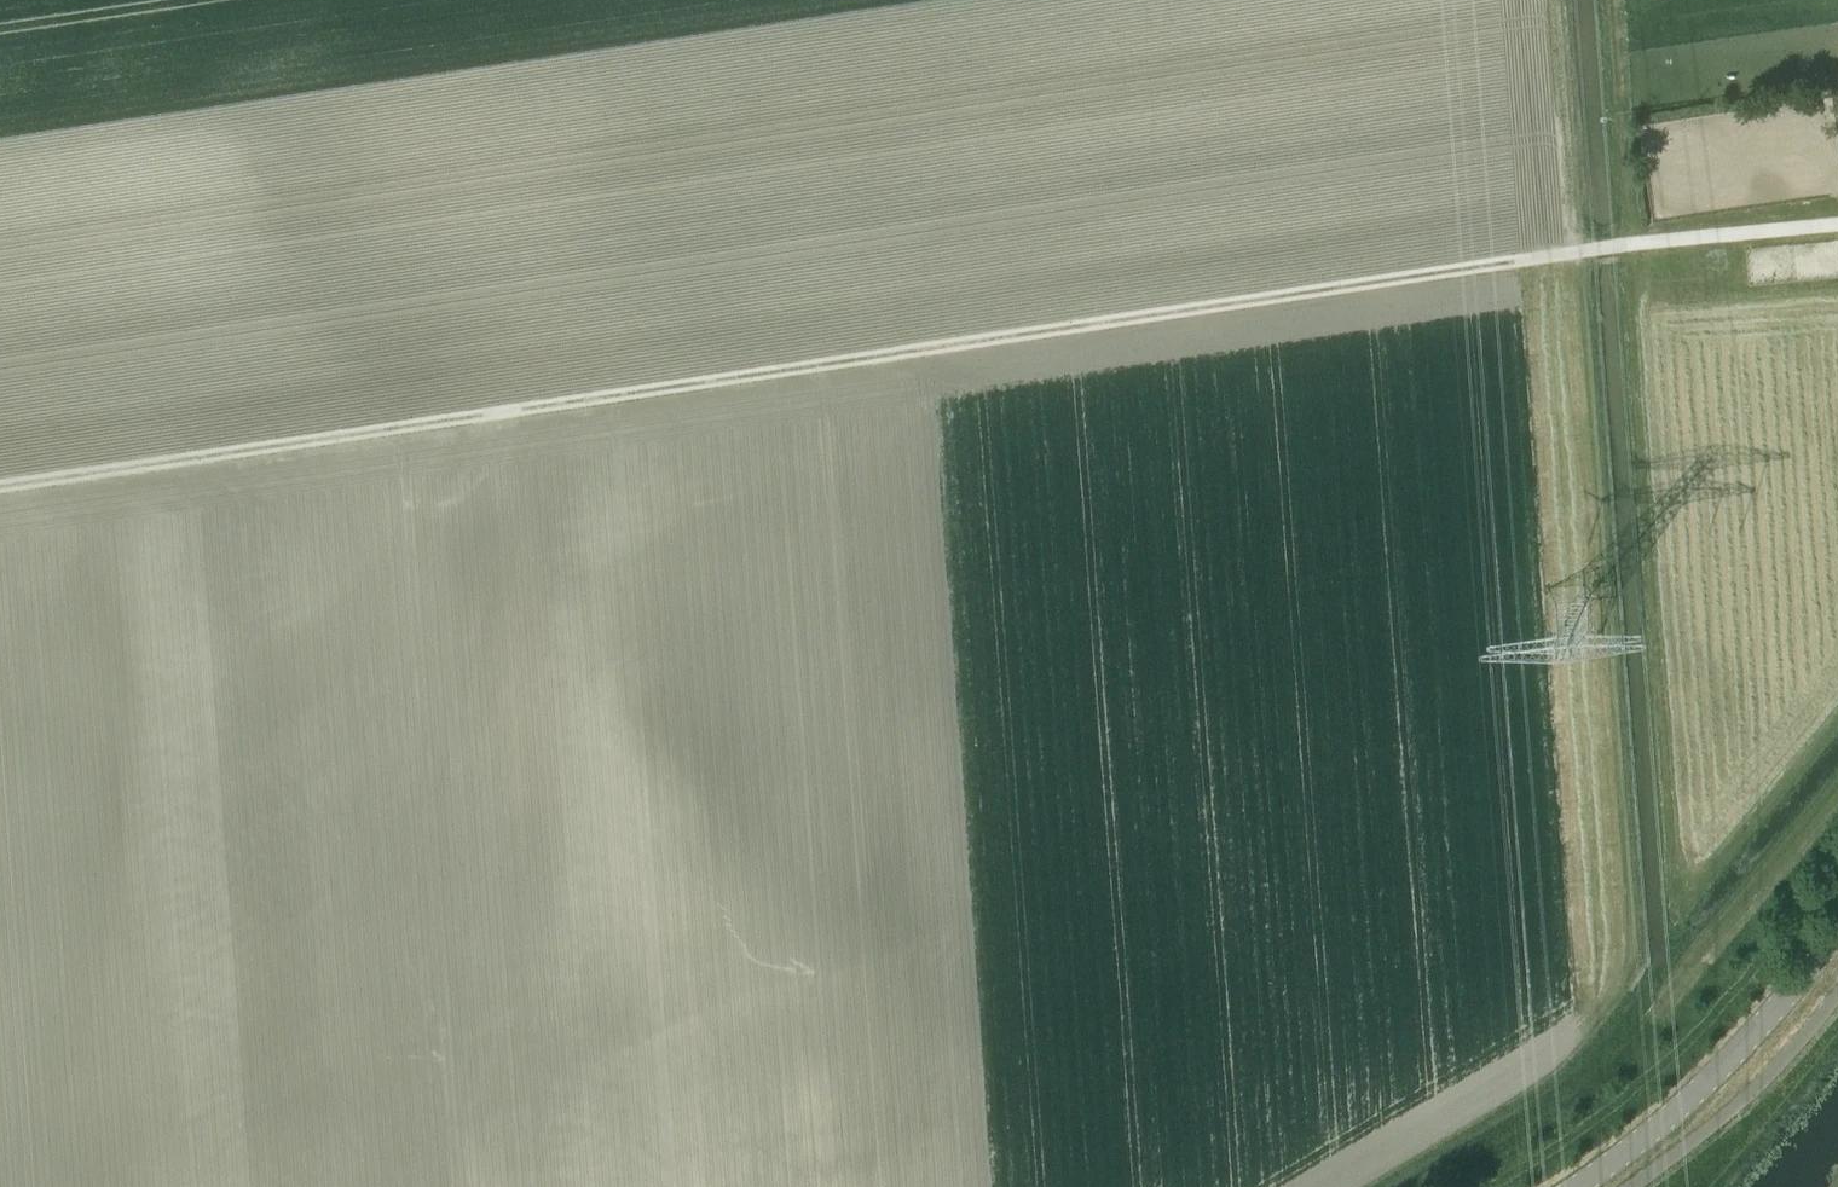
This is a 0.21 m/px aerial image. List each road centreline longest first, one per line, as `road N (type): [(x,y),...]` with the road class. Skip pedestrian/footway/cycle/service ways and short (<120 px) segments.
road 1 (track): [(0,485),(1005,331),(1837,219)]
road 2 (unclassified): [(1570,1186),(1710,1081),(1837,928)]

